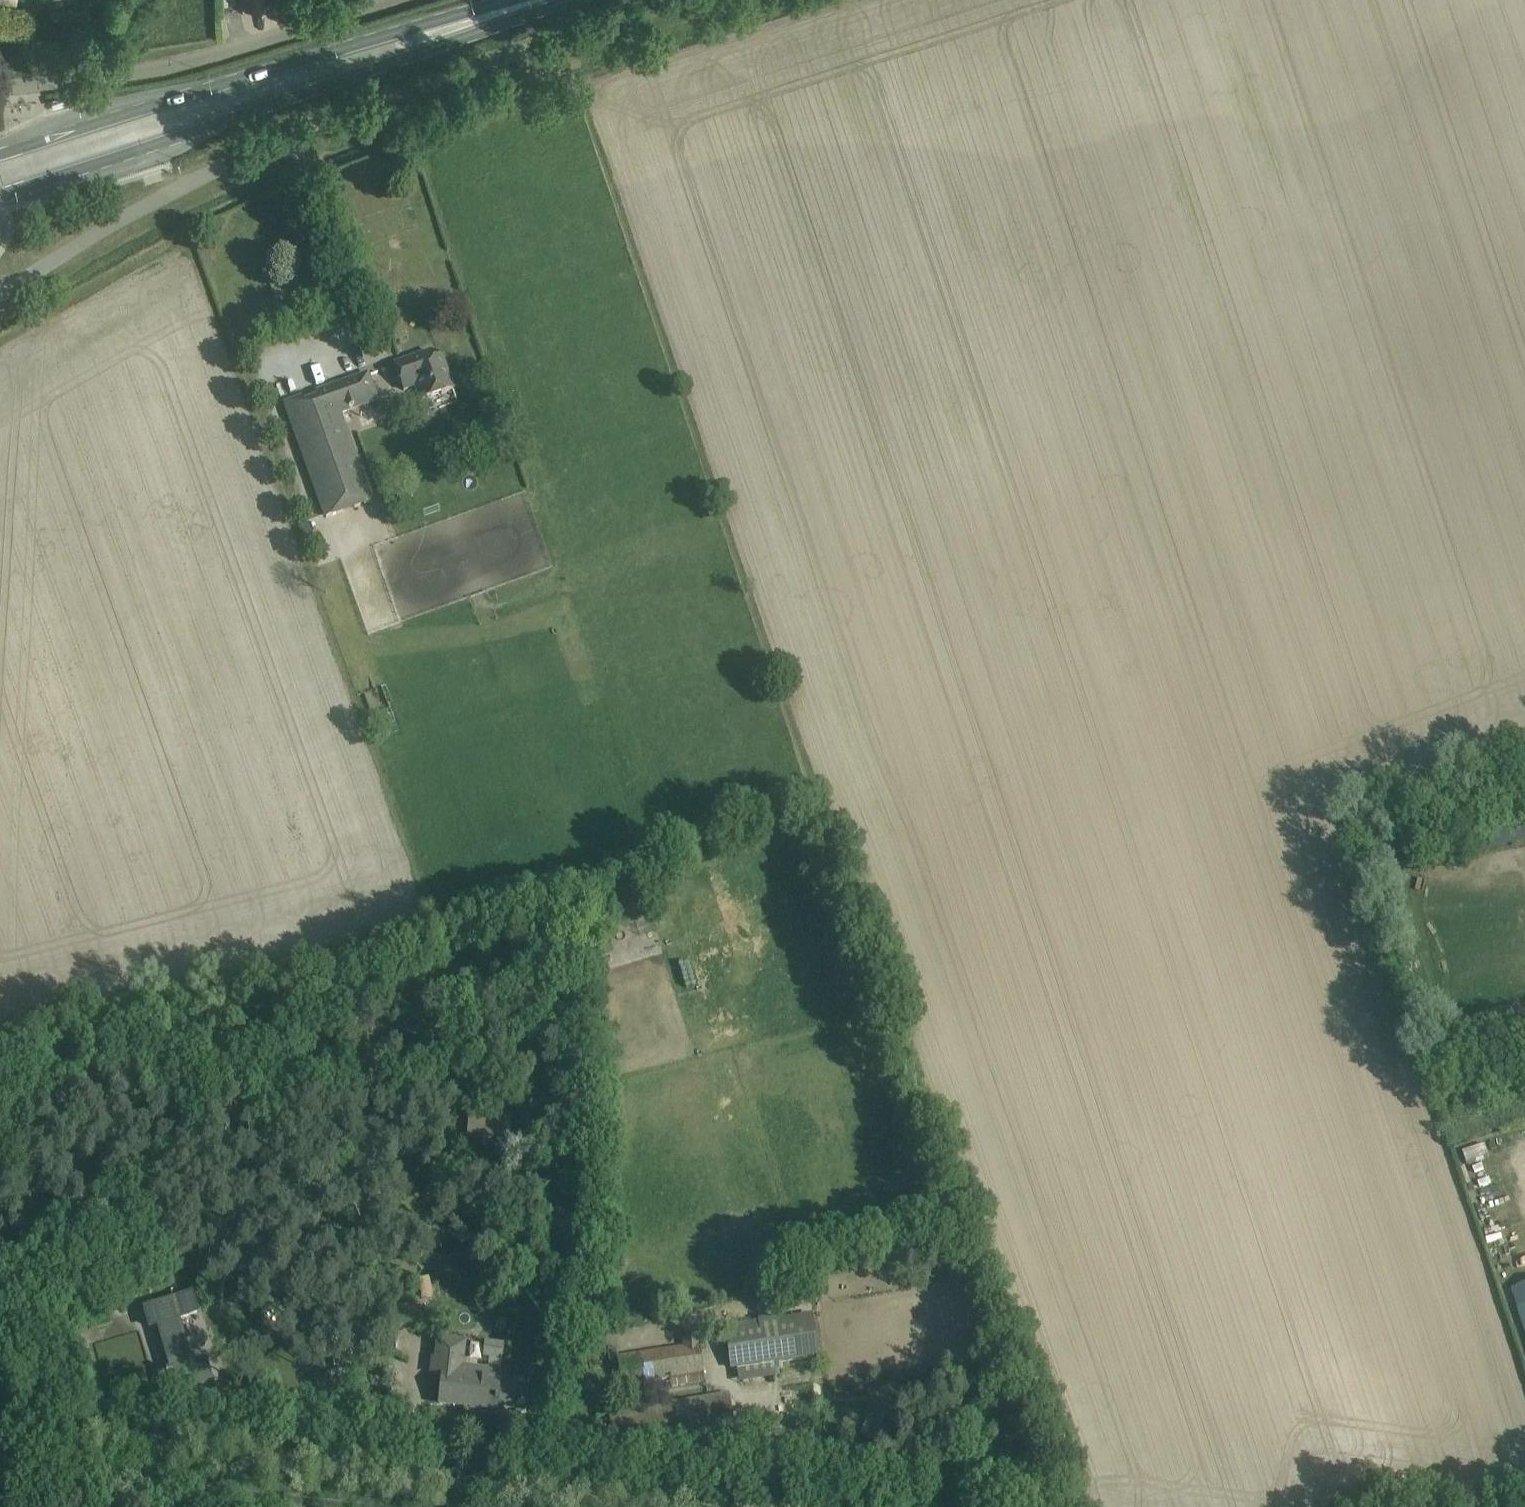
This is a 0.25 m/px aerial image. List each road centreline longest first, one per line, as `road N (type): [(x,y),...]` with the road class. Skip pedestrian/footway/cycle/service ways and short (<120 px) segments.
road 1 (unclassified): [(648,1506),(0,1431)]
road 2 (unclassified): [(0,294),(119,221),(280,141),(574,36)]
road 3 (primary): [(0,196),(550,0)]
road 4 (primary): [(528,0),(0,154)]
road 5 (unclassified): [(0,86),(185,64),(396,0)]

